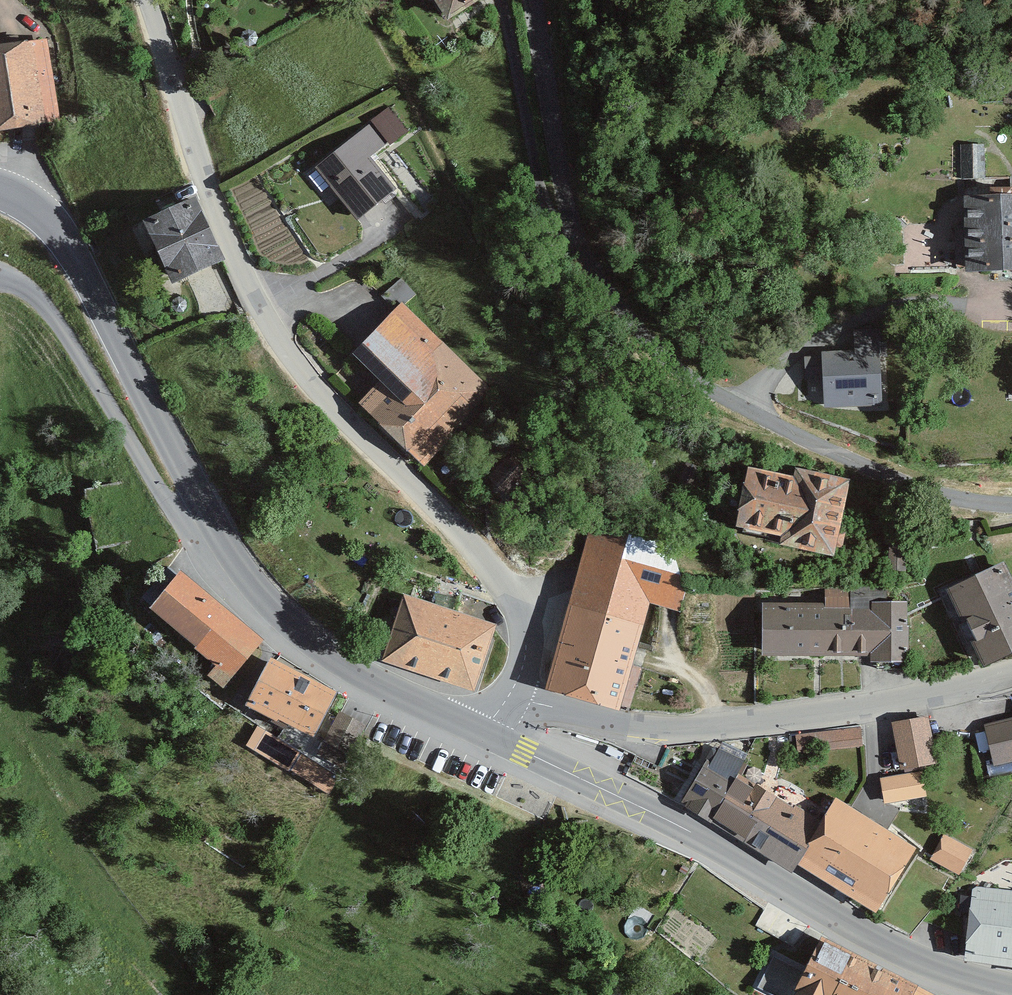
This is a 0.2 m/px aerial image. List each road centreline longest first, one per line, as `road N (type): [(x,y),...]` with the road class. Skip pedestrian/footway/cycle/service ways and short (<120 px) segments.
road 1 (unclassified): [(148,0),(225,231),(284,350),(510,590),(523,621),(522,661),(484,736)]
road 2 (residential): [(1011,504),(951,498),(853,462),(680,370),(640,334),(569,212),(534,0)]
road 3 (secondary): [(484,736),(359,672),(297,630),(248,580),(71,251),(41,213),(0,190)]
road 4 (secondary): [(1011,989),(923,960),(623,798),(484,736)]
road 5 (residential): [(1011,672),(718,723),(596,726),(558,718),(509,722),(484,736)]

